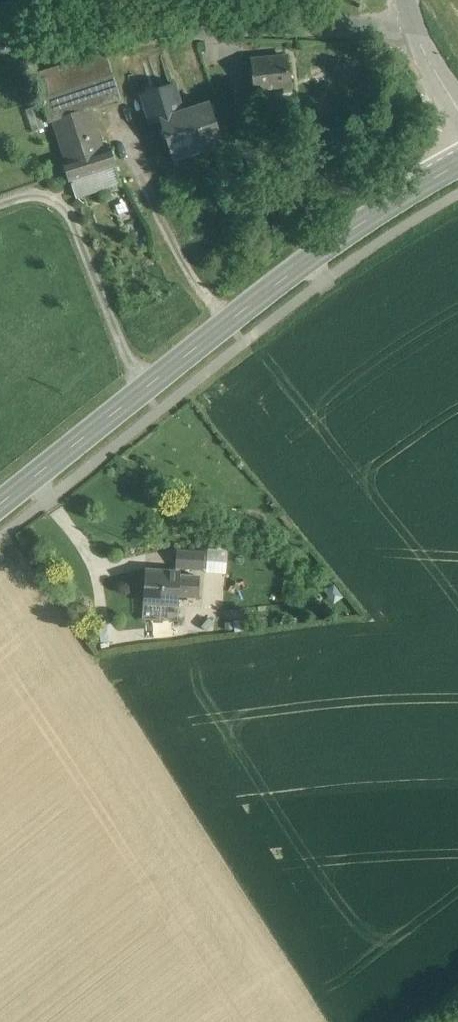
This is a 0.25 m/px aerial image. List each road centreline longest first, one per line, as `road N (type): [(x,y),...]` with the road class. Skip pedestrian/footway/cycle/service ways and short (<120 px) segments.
road 1 (tertiary): [(0,506),(321,250),(457,164)]
road 2 (unclassified): [(0,46),(250,24),(412,26)]

